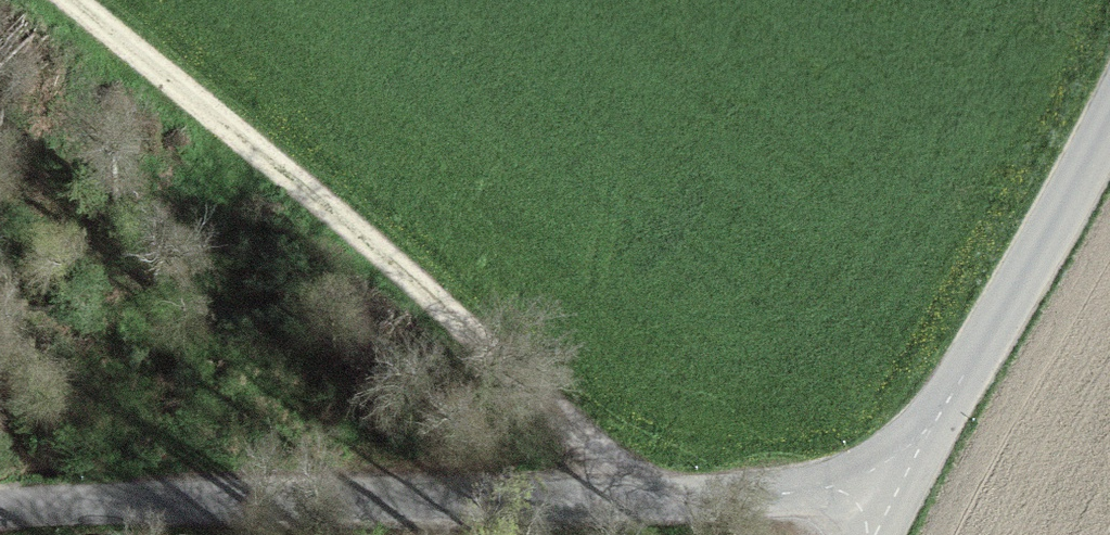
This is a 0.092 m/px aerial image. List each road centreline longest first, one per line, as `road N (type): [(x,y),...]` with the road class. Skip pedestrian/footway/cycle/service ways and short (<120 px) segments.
road 1 (unclassified): [(0,512),(147,498),(891,490)]
road 2 (track): [(667,495),(70,0)]
road 3 (tertiary): [(891,490),(1109,118)]

